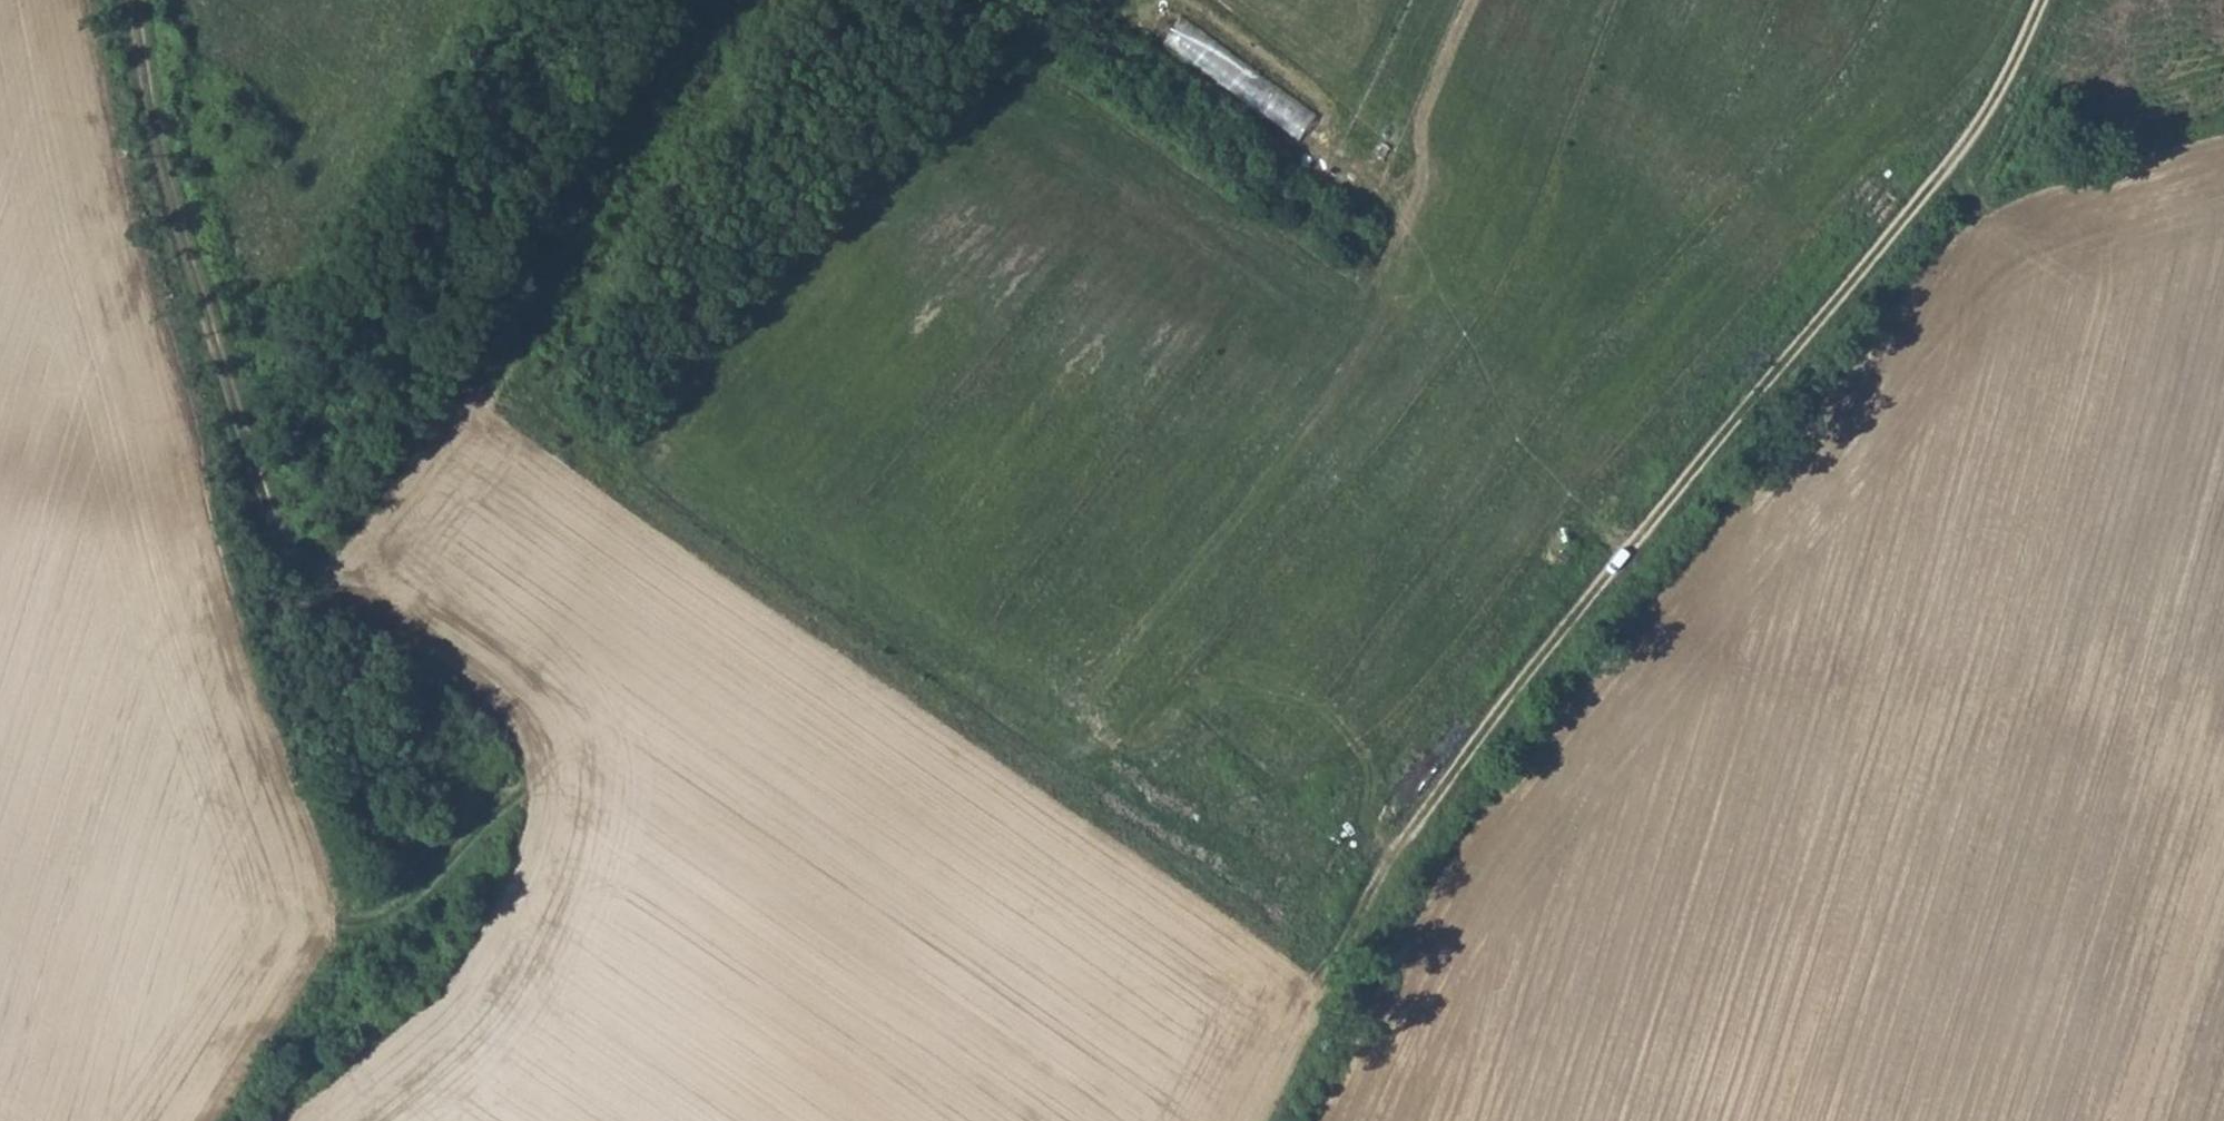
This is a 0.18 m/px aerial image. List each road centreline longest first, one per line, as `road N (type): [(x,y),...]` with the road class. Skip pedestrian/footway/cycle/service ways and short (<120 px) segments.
road 1 (track): [(2039,0),(1996,99),(1399,846),(1327,984)]
road 2 (track): [(135,0),(159,159),(194,286),(285,557),(316,579)]

